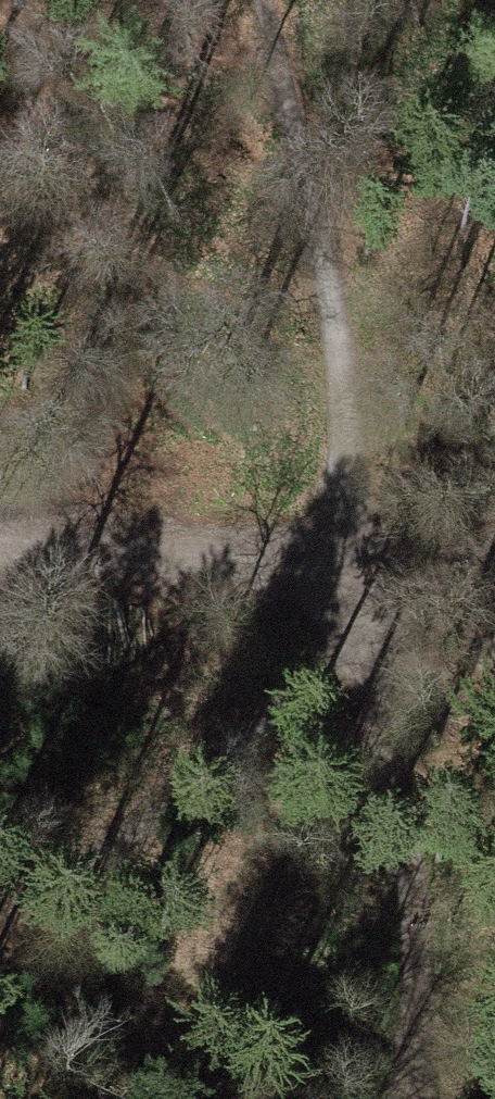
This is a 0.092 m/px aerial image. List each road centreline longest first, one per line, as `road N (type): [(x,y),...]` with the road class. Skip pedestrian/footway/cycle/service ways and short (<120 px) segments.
road 1 (track): [(283,0),(417,565),(418,951),(431,1098)]
road 2 (track): [(0,552),(417,565),(494,516)]

